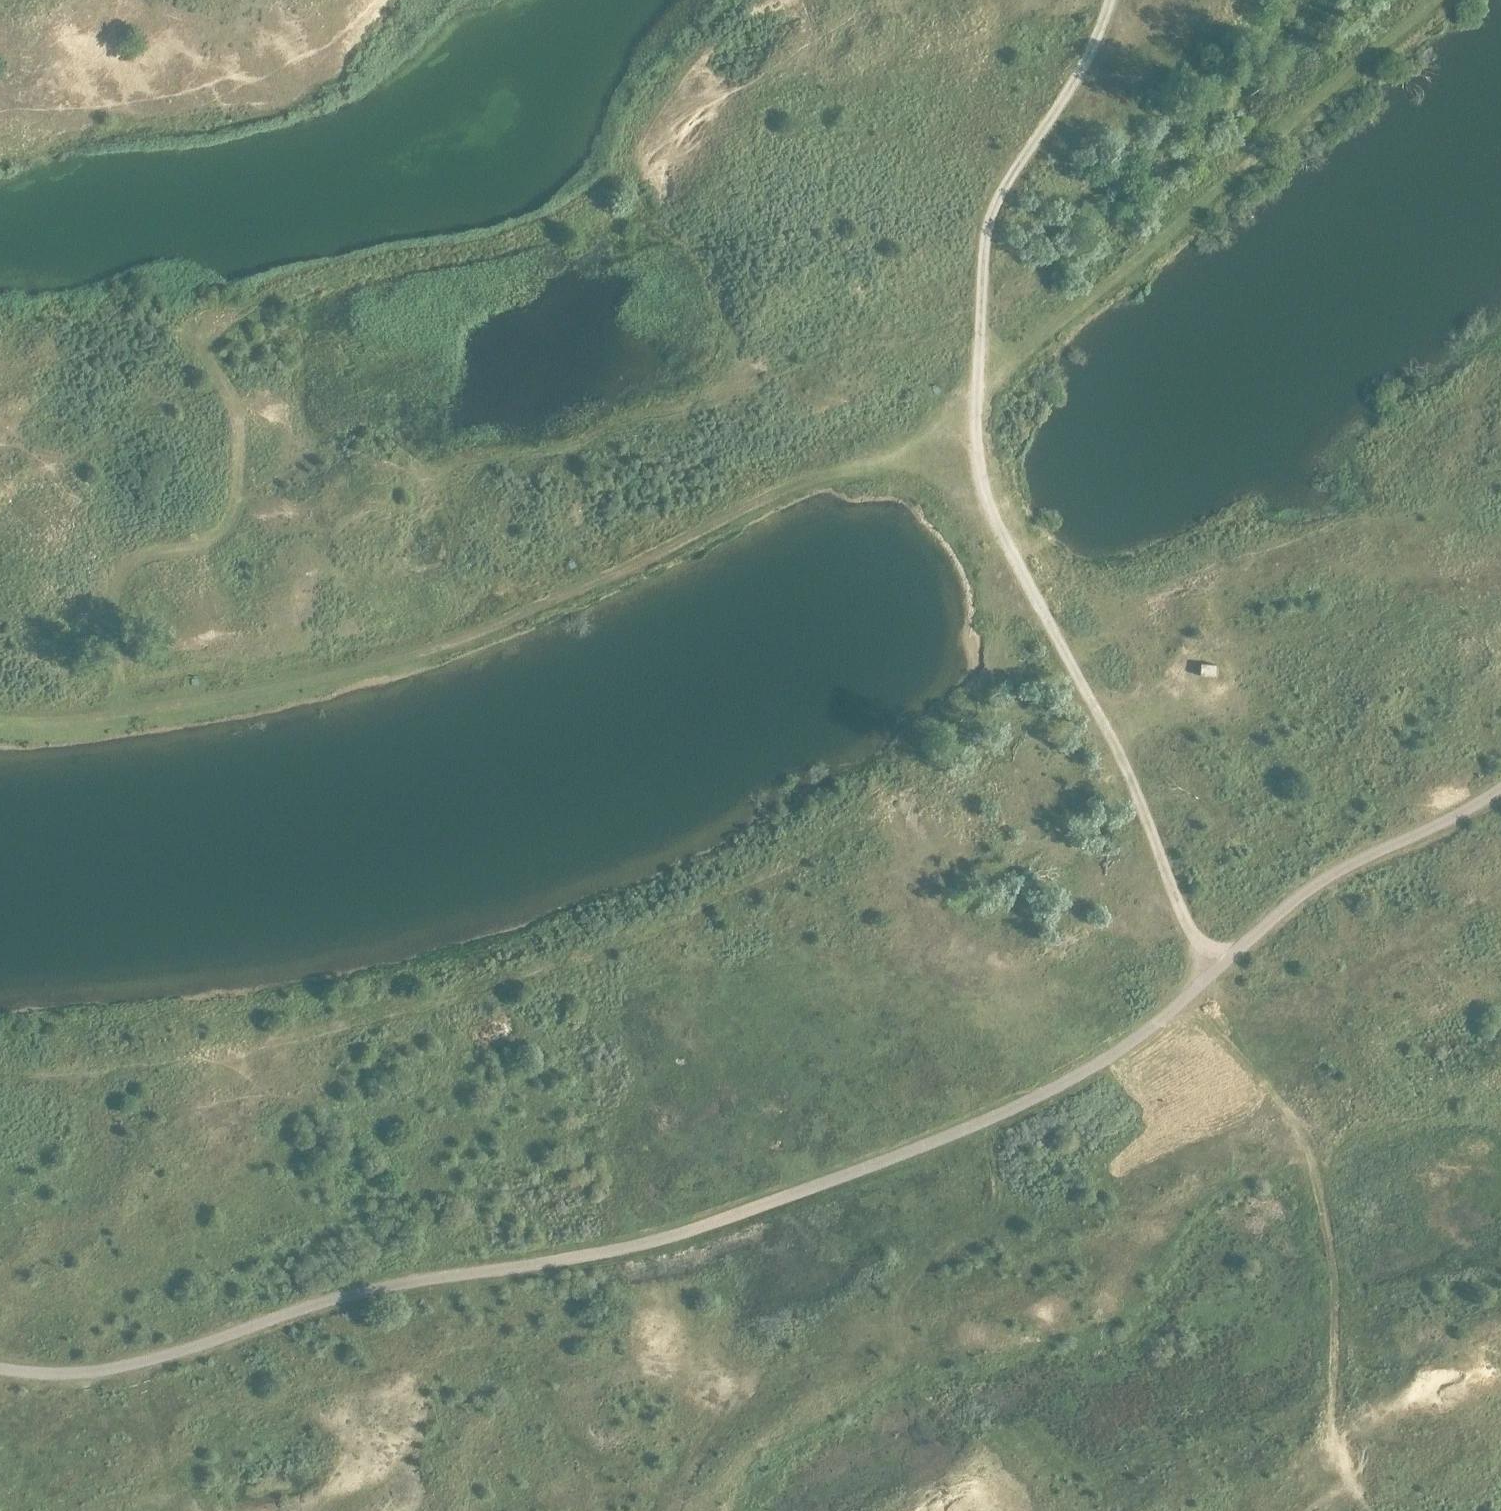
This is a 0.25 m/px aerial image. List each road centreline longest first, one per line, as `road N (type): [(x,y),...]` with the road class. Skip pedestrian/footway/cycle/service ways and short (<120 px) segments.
road 1 (track): [(1500,788),(1300,894),(1101,1063),(955,1133),(632,1246),(352,1294),(95,1371),(0,1369)]
road 2 (track): [(1212,974),(1107,723),(984,495),(975,438),(996,206),(1103,42),(1113,0)]

